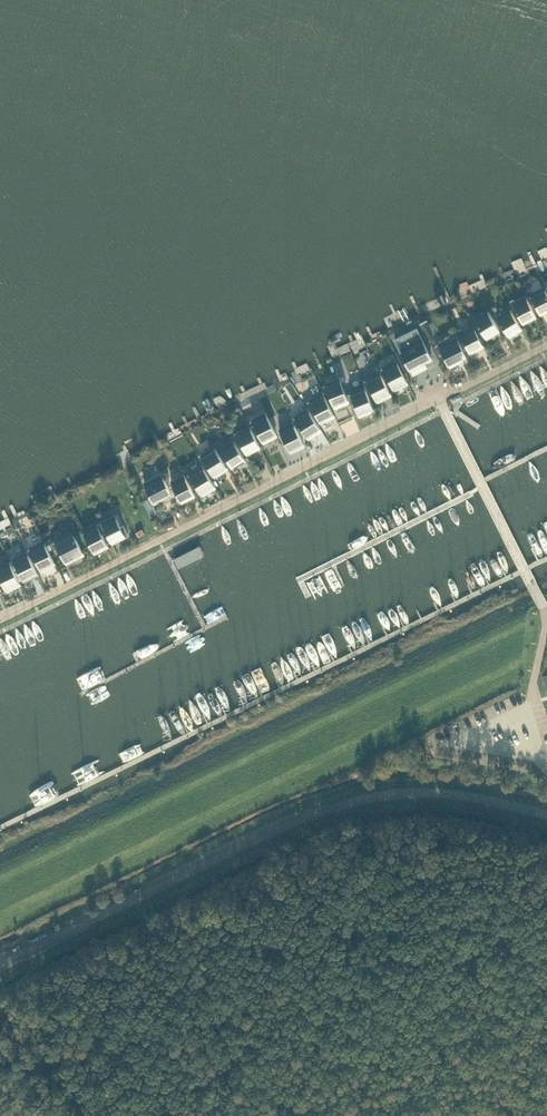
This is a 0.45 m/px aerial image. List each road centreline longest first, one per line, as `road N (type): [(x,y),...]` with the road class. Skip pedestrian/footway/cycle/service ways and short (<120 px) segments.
road 1 (tertiary): [(546,812),(446,790),(371,792),(312,810),(0,961)]
road 2 (unclassified): [(0,620),(437,396)]
road 3 (unclassified): [(546,742),(535,701),(543,613),(437,396)]
road 4 (unclassified): [(437,396),(546,346)]

